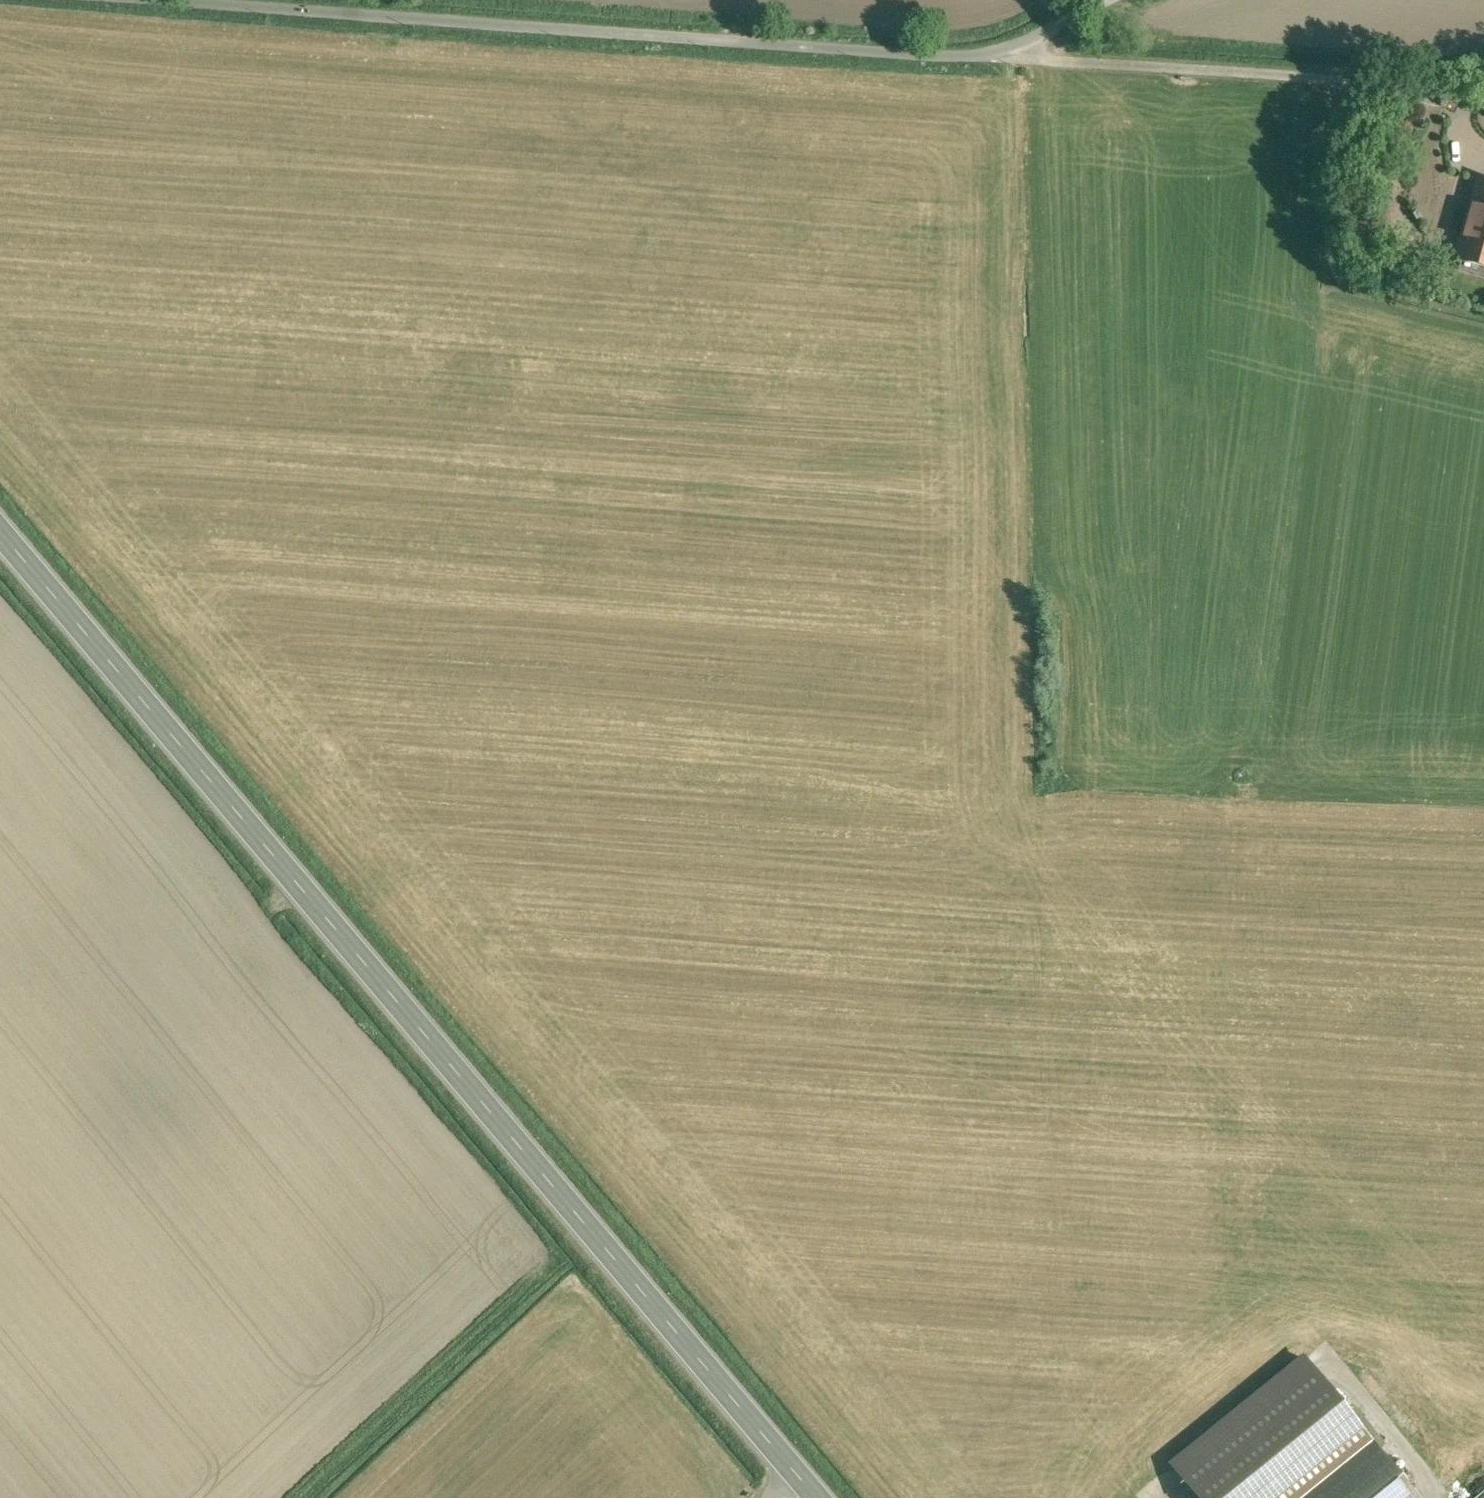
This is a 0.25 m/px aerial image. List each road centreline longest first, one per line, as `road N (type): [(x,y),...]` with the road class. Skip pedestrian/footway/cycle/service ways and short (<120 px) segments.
road 1 (secondary): [(0,531),(817,1497)]
road 2 (unclassified): [(101,0),(966,60),(1018,49),(1121,0)]

